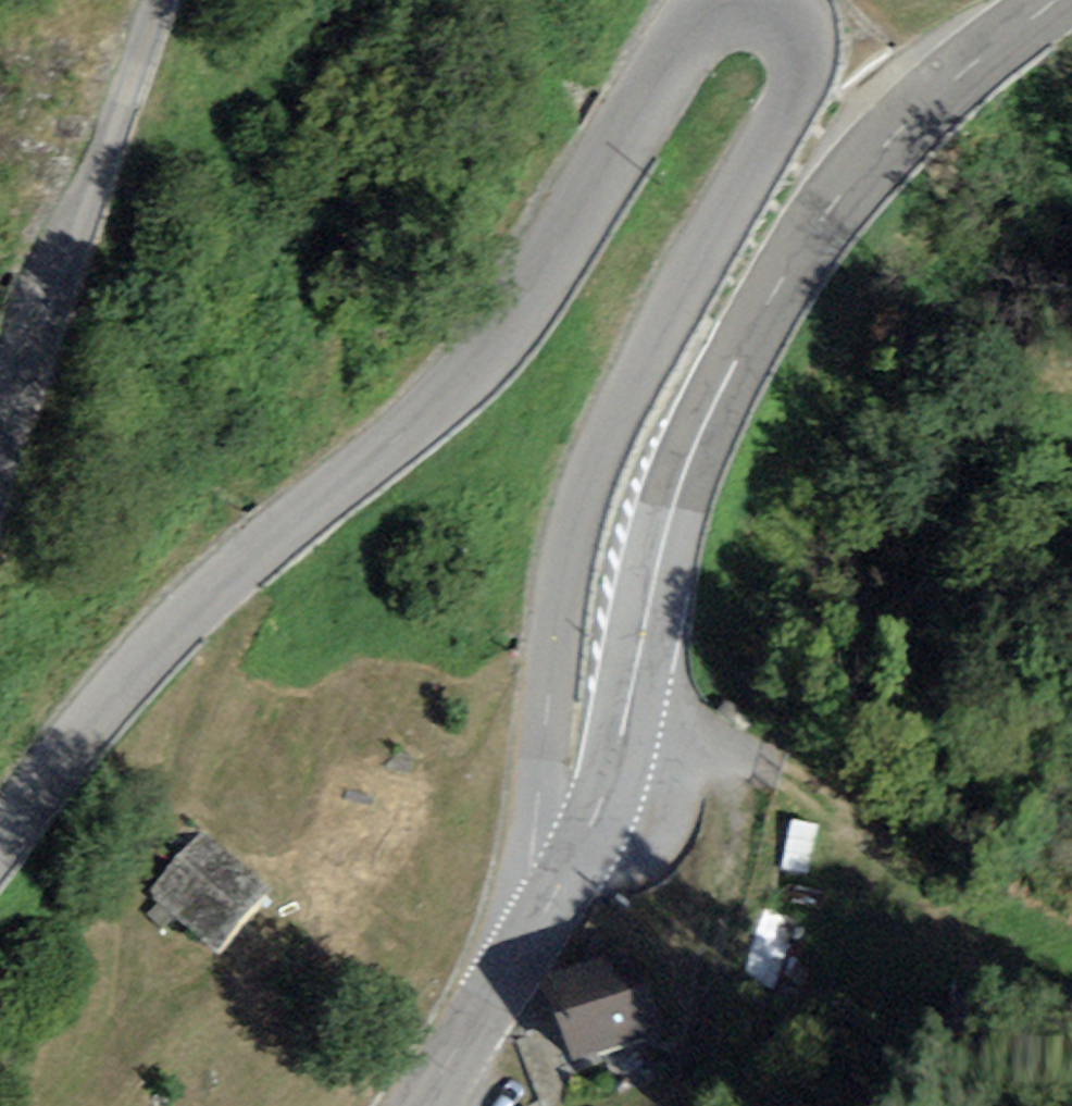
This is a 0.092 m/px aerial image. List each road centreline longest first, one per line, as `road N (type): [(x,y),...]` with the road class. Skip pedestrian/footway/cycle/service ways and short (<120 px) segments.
road 1 (unclassified): [(557,904),(535,826),(563,574),(605,439),(797,83),(801,54),(792,28),(773,9),(725,7),(704,22),(491,350),(424,416),(213,588),(130,673),(0,838)]
road 2 (tertiary): [(557,904),(618,760),(675,492),(779,288),(873,156),(1063,0)]
road 3 (unclassified): [(0,439),(157,0)]
road 4 (track): [(632,706),(723,767),(744,827),(689,1105)]
road 5 (tertiary): [(423,1105),(557,904)]

